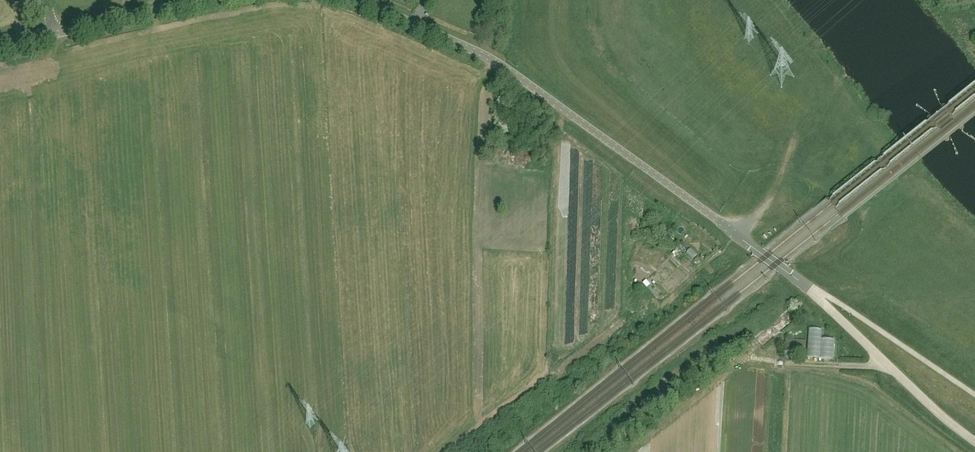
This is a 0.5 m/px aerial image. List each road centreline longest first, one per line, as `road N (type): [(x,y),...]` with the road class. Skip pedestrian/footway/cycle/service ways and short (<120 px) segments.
road 1 (unclassified): [(974,442),(805,284),(518,75),(353,0)]
road 2 (unclassified): [(213,0),(0,51)]

